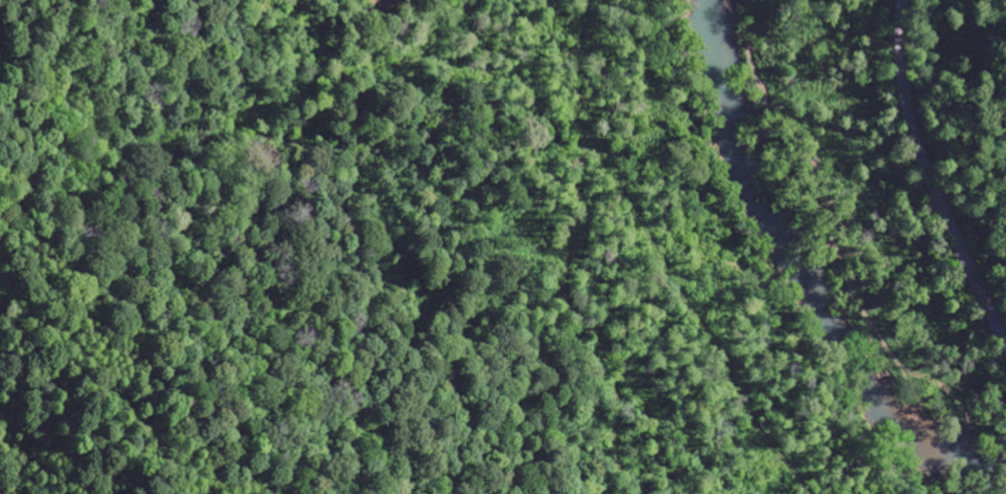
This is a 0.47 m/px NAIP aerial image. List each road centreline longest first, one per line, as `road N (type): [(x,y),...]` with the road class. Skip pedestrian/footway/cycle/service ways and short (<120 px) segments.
road 1 (tertiary): [(1005,338),(913,125),(903,61),(907,0)]

